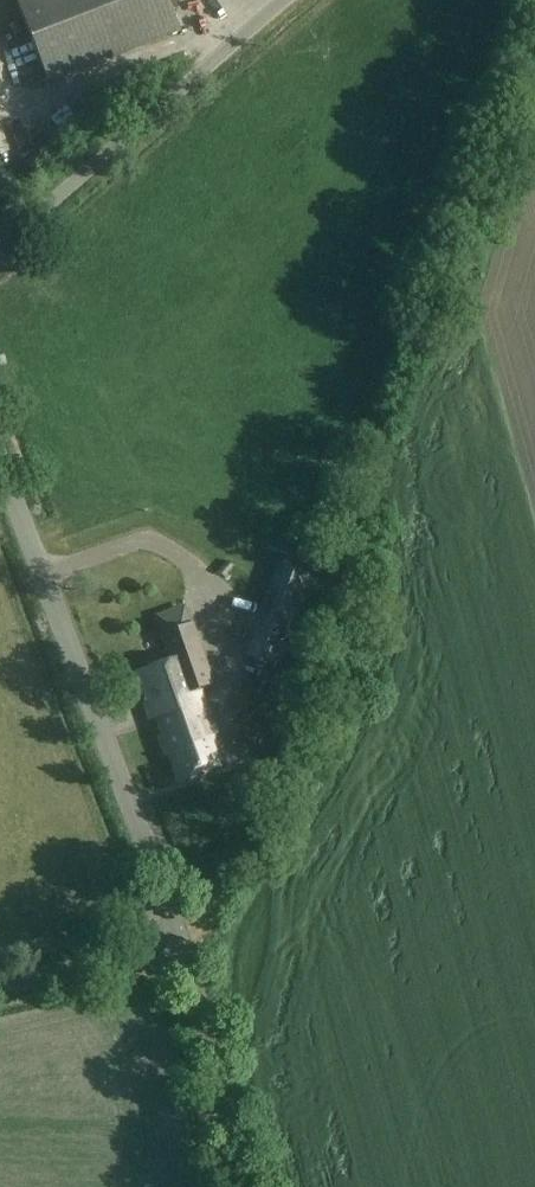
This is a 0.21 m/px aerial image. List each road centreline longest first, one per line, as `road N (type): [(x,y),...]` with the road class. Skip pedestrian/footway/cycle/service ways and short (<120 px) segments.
road 1 (unclassified): [(182,943),(0,456)]
road 2 (unclassified): [(0,246),(283,0)]
road 3 (unclassified): [(237,1186),(182,943)]
road 4 (unclassified): [(182,943),(0,986)]

